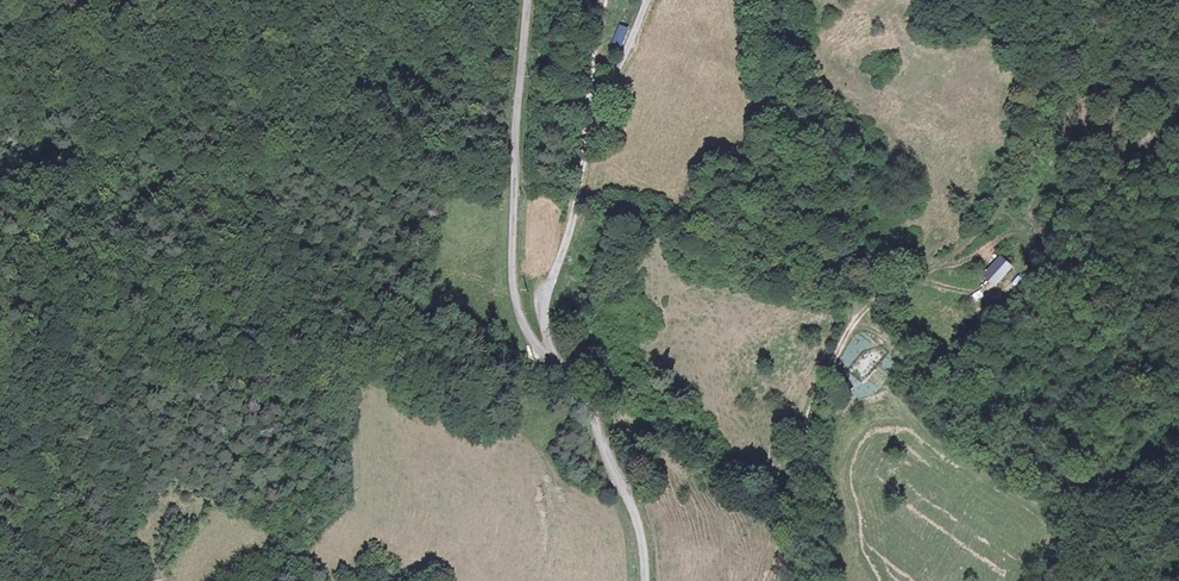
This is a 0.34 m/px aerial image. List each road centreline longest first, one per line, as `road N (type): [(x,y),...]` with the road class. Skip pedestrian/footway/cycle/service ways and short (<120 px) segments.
road 1 (residential): [(528,0),(511,250),(515,307),(524,330),(570,378),(592,415),(637,518),(646,580)]
road 2 (track): [(1113,0),(1046,78),(1019,180),(990,216),(944,260),(853,322)]
road 3 (track): [(648,0),(604,93),(551,276),(547,314),(570,378)]
road 4 (track): [(775,0),(791,75),(817,143),(840,170),(837,236),(853,322)]
road 5 (track): [(853,322),(803,434),(798,580)]
road 6 (track): [(605,0),(590,141)]

